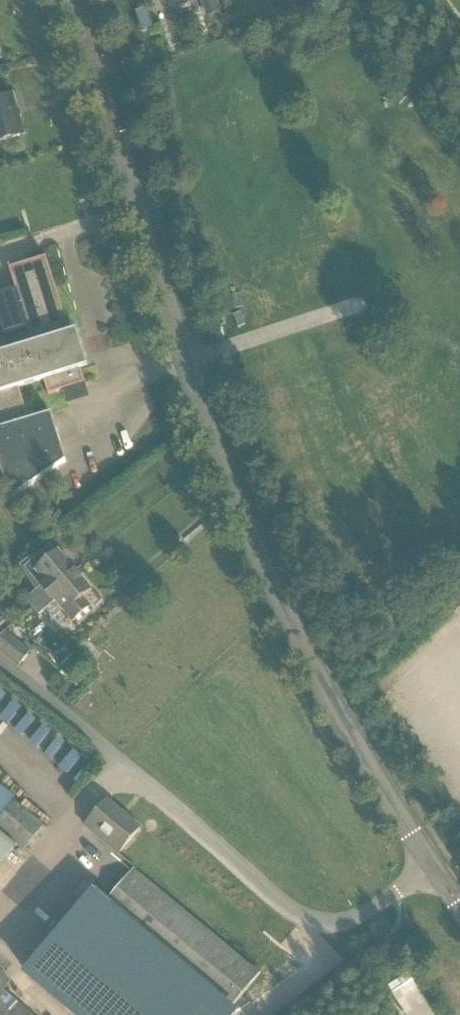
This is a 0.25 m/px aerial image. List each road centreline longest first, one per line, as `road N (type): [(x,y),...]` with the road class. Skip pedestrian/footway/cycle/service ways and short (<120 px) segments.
road 1 (tertiary): [(433,865),(358,746),(252,537),(186,361),(73,0)]
road 2 (unclassified): [(433,865),(344,923),(303,920),(0,660)]
road 3 (track): [(186,361),(352,307)]

